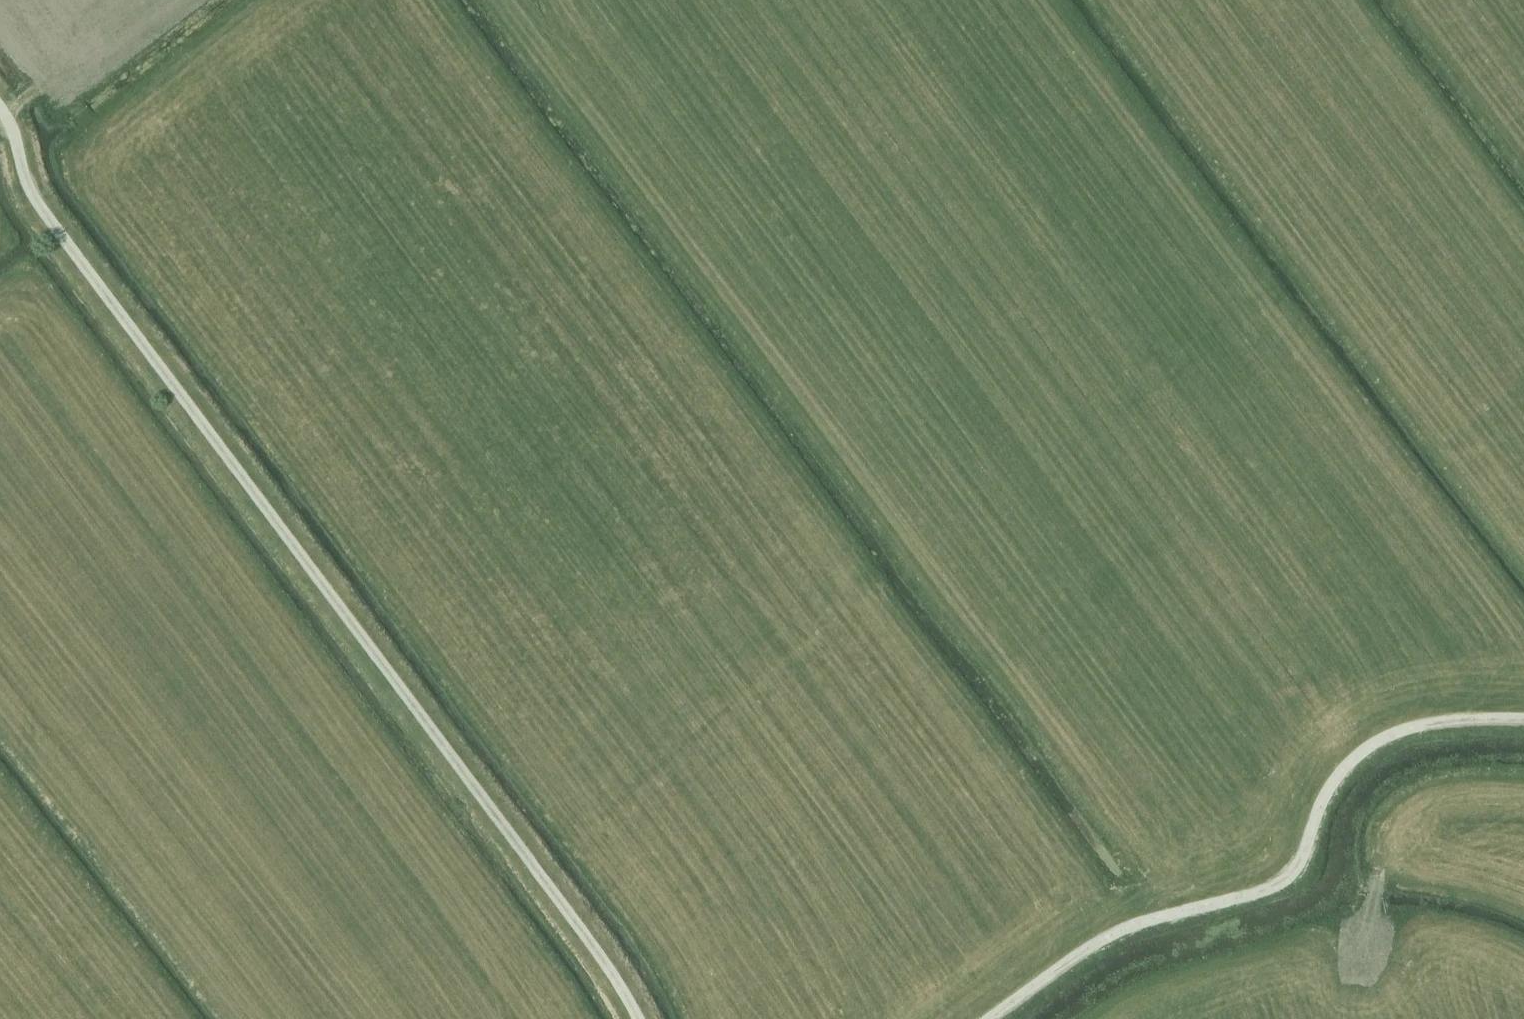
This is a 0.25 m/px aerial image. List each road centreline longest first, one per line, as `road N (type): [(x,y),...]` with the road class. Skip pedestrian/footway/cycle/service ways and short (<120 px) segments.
road 1 (unclassified): [(639,1018),(610,966),(48,218),(0,106)]
road 2 (track): [(1523,719),(1418,727),(1387,737),(1343,770),(1317,805),(1307,844),(1277,887),(1123,931),(992,1018)]

